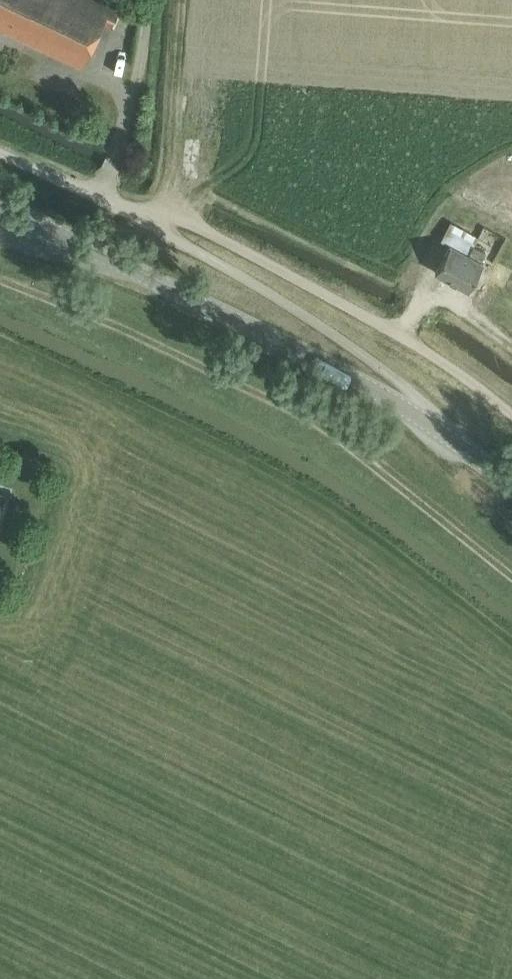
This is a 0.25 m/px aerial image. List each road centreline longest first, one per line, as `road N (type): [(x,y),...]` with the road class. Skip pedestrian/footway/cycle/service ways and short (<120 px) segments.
road 1 (track): [(511,576),(300,414),(0,278)]
road 2 (tertiary): [(511,486),(437,429),(301,351),(69,238)]

